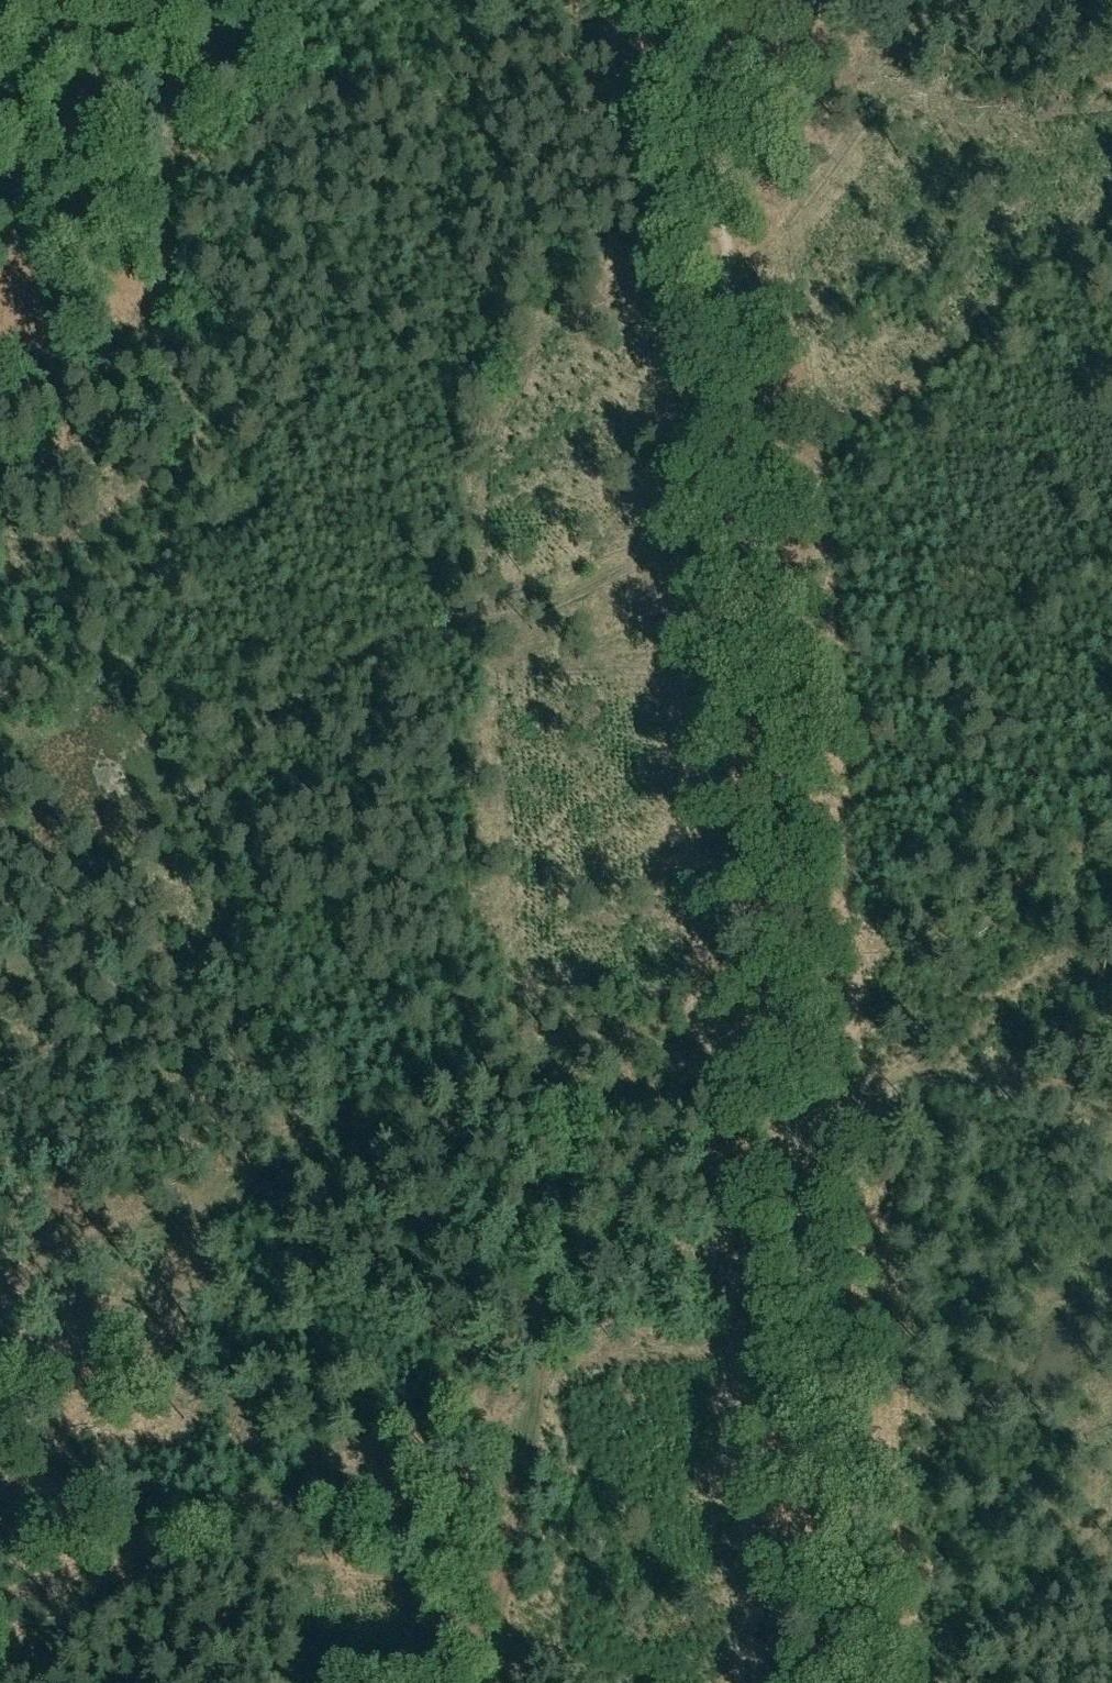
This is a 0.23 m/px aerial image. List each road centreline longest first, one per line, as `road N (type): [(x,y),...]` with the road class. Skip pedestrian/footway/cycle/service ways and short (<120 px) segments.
road 1 (track): [(729,285),(833,1682)]
road 2 (track): [(792,1134),(890,1088),(941,1081),(1032,1095),(1111,1138)]

